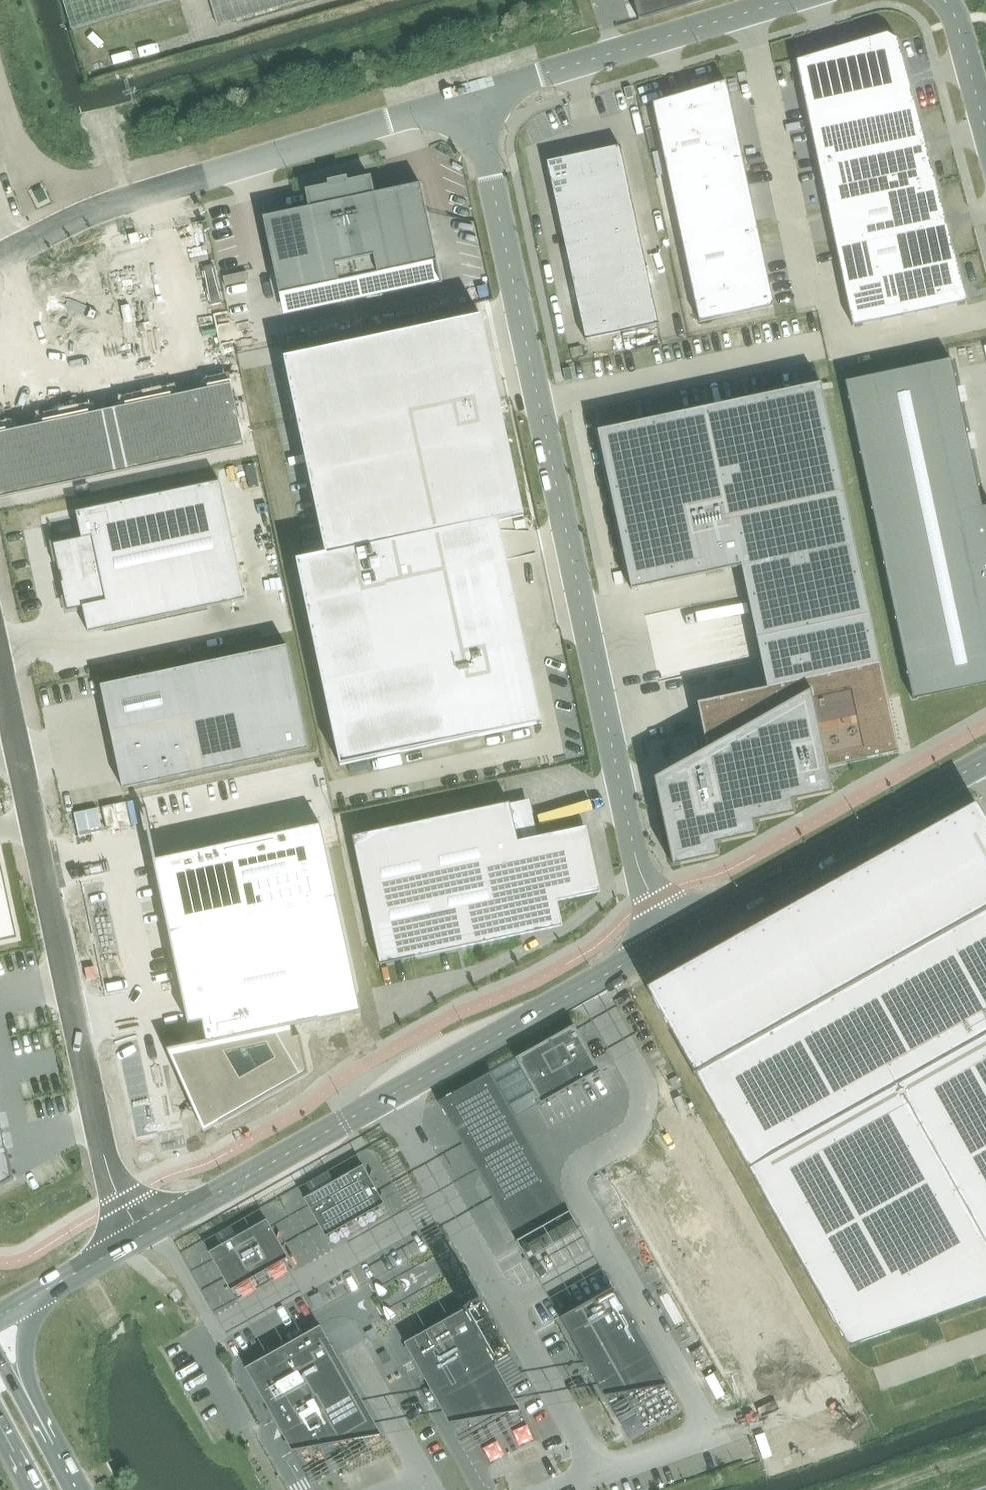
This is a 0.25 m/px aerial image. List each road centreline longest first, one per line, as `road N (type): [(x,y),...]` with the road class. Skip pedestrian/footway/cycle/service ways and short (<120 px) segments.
road 1 (unclassified): [(655,945),(471,100)]
road 2 (unclassified): [(0,643),(107,1156),(124,1199),(149,1231)]
road 3 (unclassified): [(0,258),(112,206),(471,100)]
road 4 (tertiary): [(655,945),(985,761)]
road 5 (unclassified): [(471,100),(791,0)]
road 6 (unclassified): [(612,1249),(576,1187),(579,1170),(631,1132),(645,1095),(586,983)]
road 7 (tertiary): [(149,1231),(391,1095)]
road 8 (unclassified): [(446,1199),(213,1332)]
road 9 (tertiary): [(391,1095),(586,983)]
road 10 (unclassified): [(714,1434),(612,1249)]
road 11 (unclassified): [(507,1305),(597,1473)]
road 12 (unclassified): [(985,132),(944,0)]
road 13 (tertiary): [(33,1299),(149,1231)]
road 14 (unclassified): [(714,1434),(832,1394)]
road 15 (unclassified): [(597,1473),(714,1434)]
road 16 (unclassified): [(446,1199),(507,1305)]
road 17 (unclassified): [(149,1231),(170,1248),(213,1332)]

